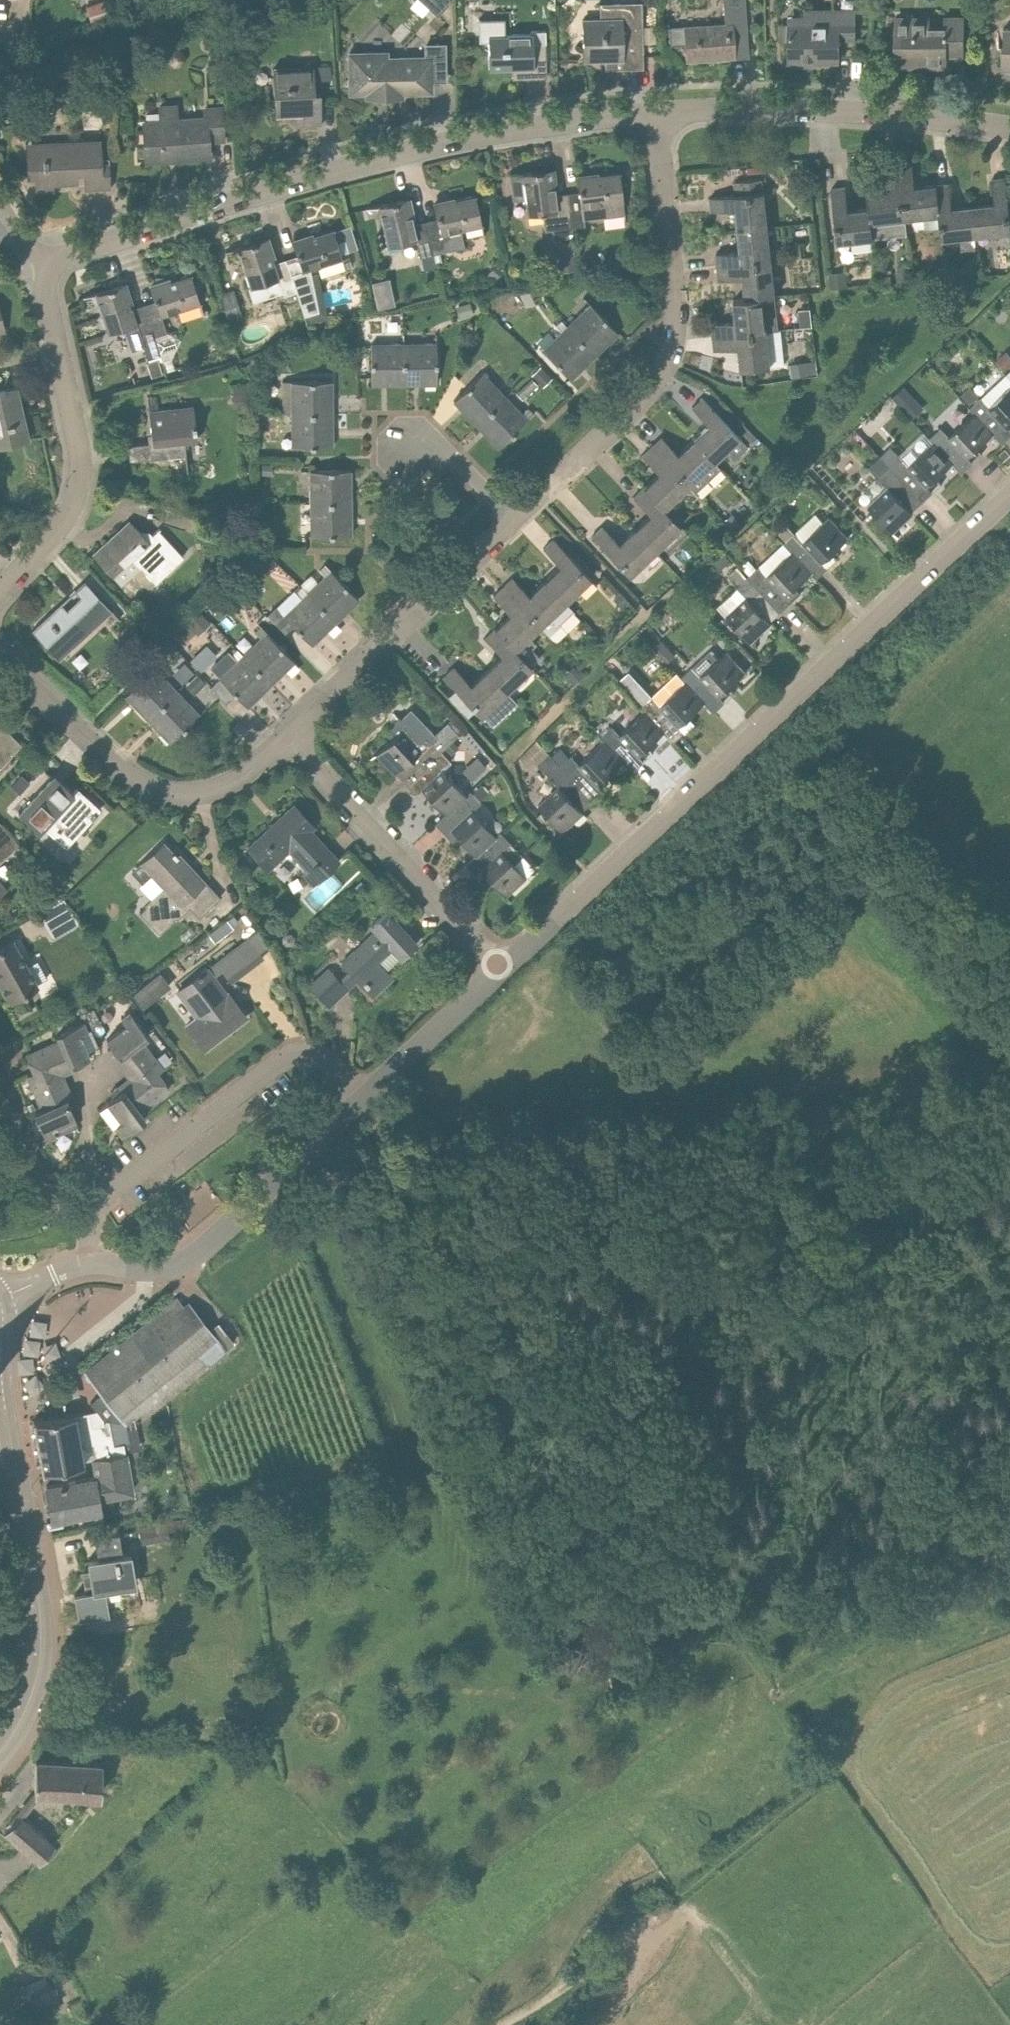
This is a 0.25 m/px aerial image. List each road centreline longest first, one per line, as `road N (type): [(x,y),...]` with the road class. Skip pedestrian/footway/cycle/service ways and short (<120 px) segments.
road 1 (tertiary): [(501,969),(1009,495)]
road 2 (residential): [(49,262),(404,152),(656,113)]
road 3 (residential): [(512,517),(649,392),(672,352),(656,113)]
road 4 (secondary): [(0,1752),(34,1689),(42,1625),(5,1407),(0,1311)]
road 5 (unclassified): [(92,1227),(112,1191),(287,1057),(320,1056),(362,1099)]
road 6 (residential): [(656,113),(887,101),(1009,118)]
road 7 (residential): [(0,641),(129,760),(166,782),(223,781),(286,738)]
road 8 (tertiary): [(90,1264),(148,1268),(185,1260),(362,1099)]
road 9 (residential): [(286,738),(512,517)]
road 10 (residential): [(501,969),(286,738)]
road 11 (residential): [(0,586),(69,511),(77,435),(58,351)]
road 12 (residential): [(0,73),(223,0)]
road 13 (tertiary): [(362,1099),(501,969)]
road 14 (unclassified): [(92,1227),(56,1202),(0,1072)]
road 15 (track): [(296,1161),(431,1153)]
road 16 (track): [(659,1920),(572,1989),(553,1995)]
road 17 (residential): [(512,517),(444,446),(413,446)]

